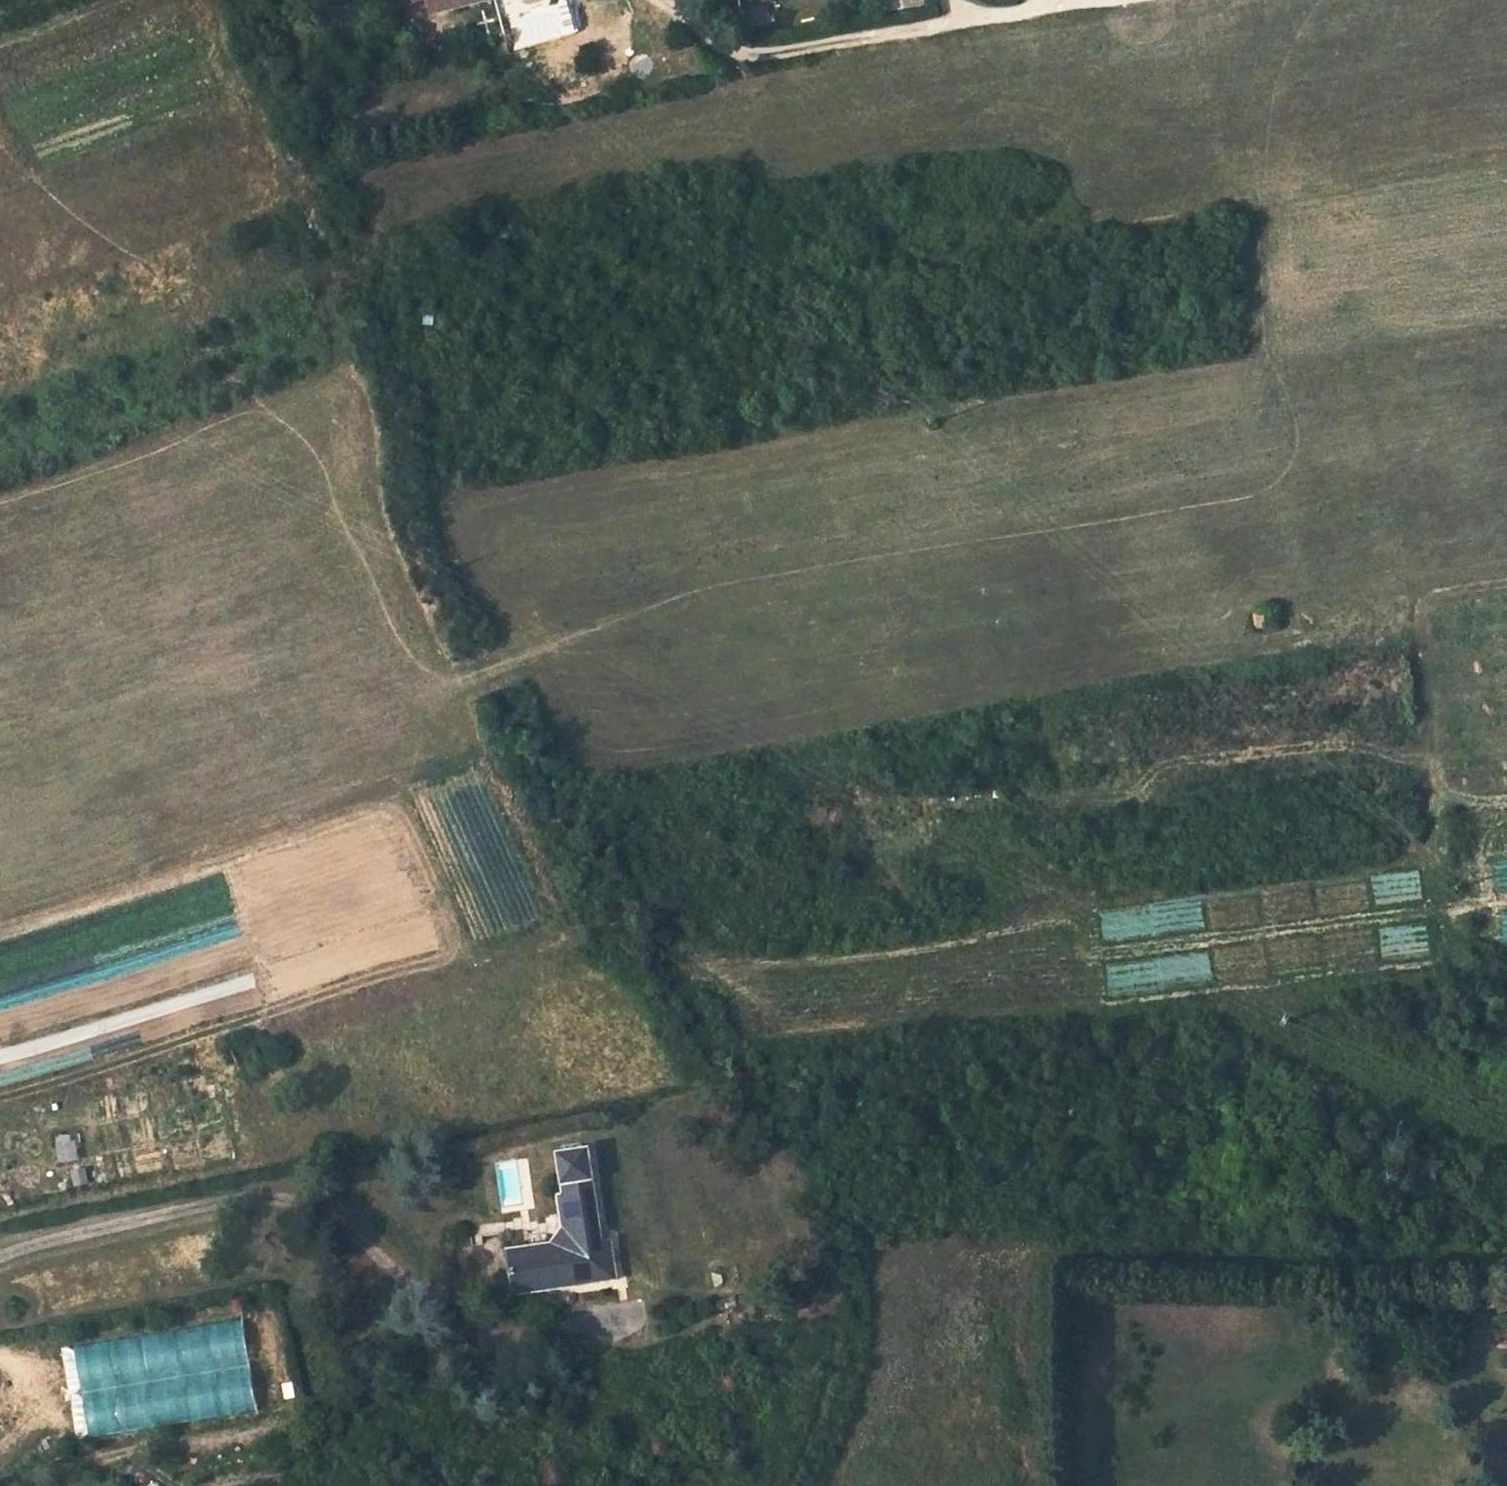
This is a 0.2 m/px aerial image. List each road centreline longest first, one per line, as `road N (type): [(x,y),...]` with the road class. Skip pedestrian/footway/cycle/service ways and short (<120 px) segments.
road 1 (track): [(648,1089),(0,1217)]
road 2 (residential): [(664,0),(736,52),(761,57),(1092,0)]

